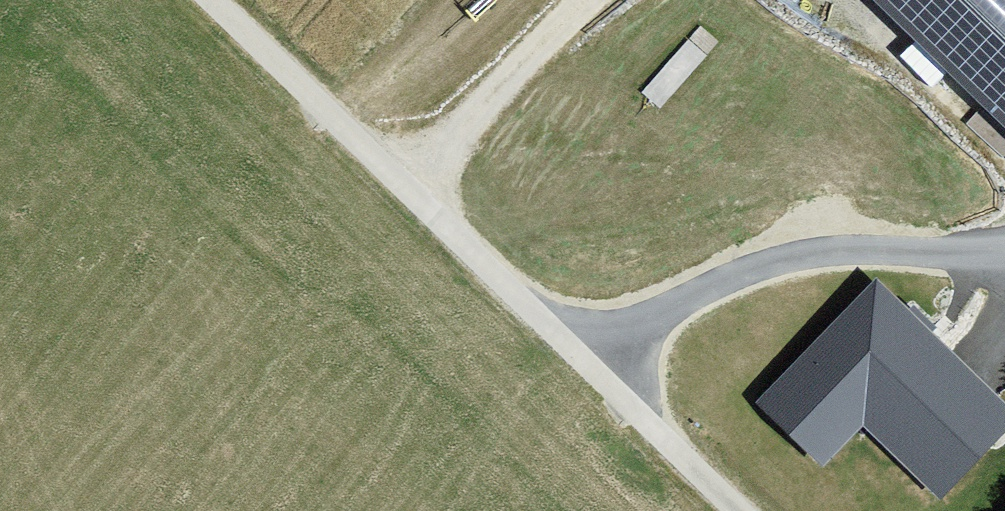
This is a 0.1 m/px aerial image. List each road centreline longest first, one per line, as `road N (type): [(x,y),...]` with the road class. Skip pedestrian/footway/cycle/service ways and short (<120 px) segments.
road 1 (track): [(185,0),(720,510)]
road 2 (track): [(564,362),(820,255),(951,250),(1004,259)]
road 3 (track): [(393,199),(613,0)]

